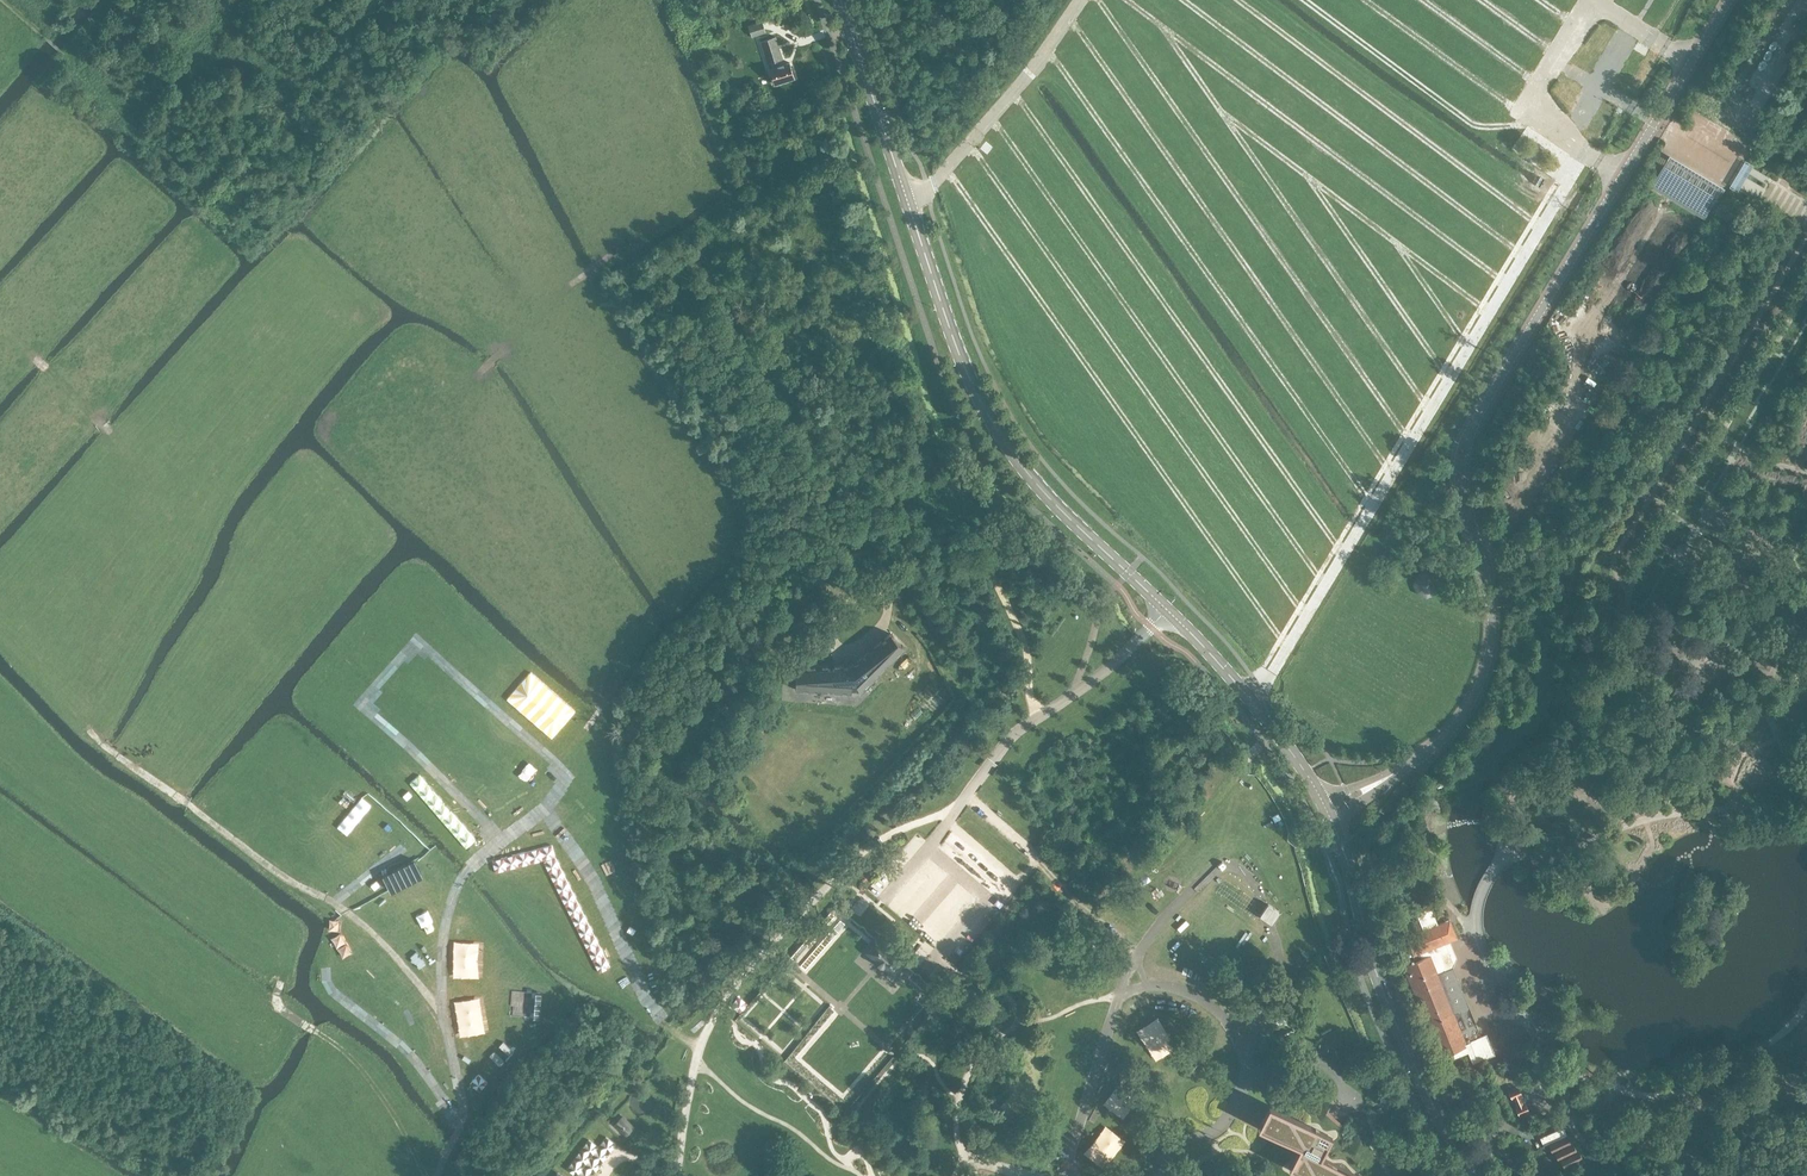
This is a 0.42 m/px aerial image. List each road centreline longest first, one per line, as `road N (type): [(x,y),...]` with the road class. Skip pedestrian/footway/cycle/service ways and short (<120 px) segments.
road 1 (tertiary): [(1326,807),(1426,753),(1472,701),(1492,620),(1461,485),(1469,435),(1729,0)]
road 2 (secondary): [(1326,807),(1212,654),(1066,515),(1002,439),(959,354),(840,0)]
road 3 (track): [(437,1175),(460,1113),(443,1013),(369,924),(279,875),(87,728)]
road 4 (secondary): [(1473,1175),(1423,1099),(1360,939),(1326,807)]
road 5 (track): [(702,1048),(736,986),(862,852),(965,799)]
road 6 (track): [(428,1175),(371,1077),(278,1002),(281,984)]
road 7 (track): [(603,704),(470,864)]
road 8 (track): [(676,1175),(702,1048),(675,1032)]
road 9 (track): [(443,1013),(453,904),(470,864)]

